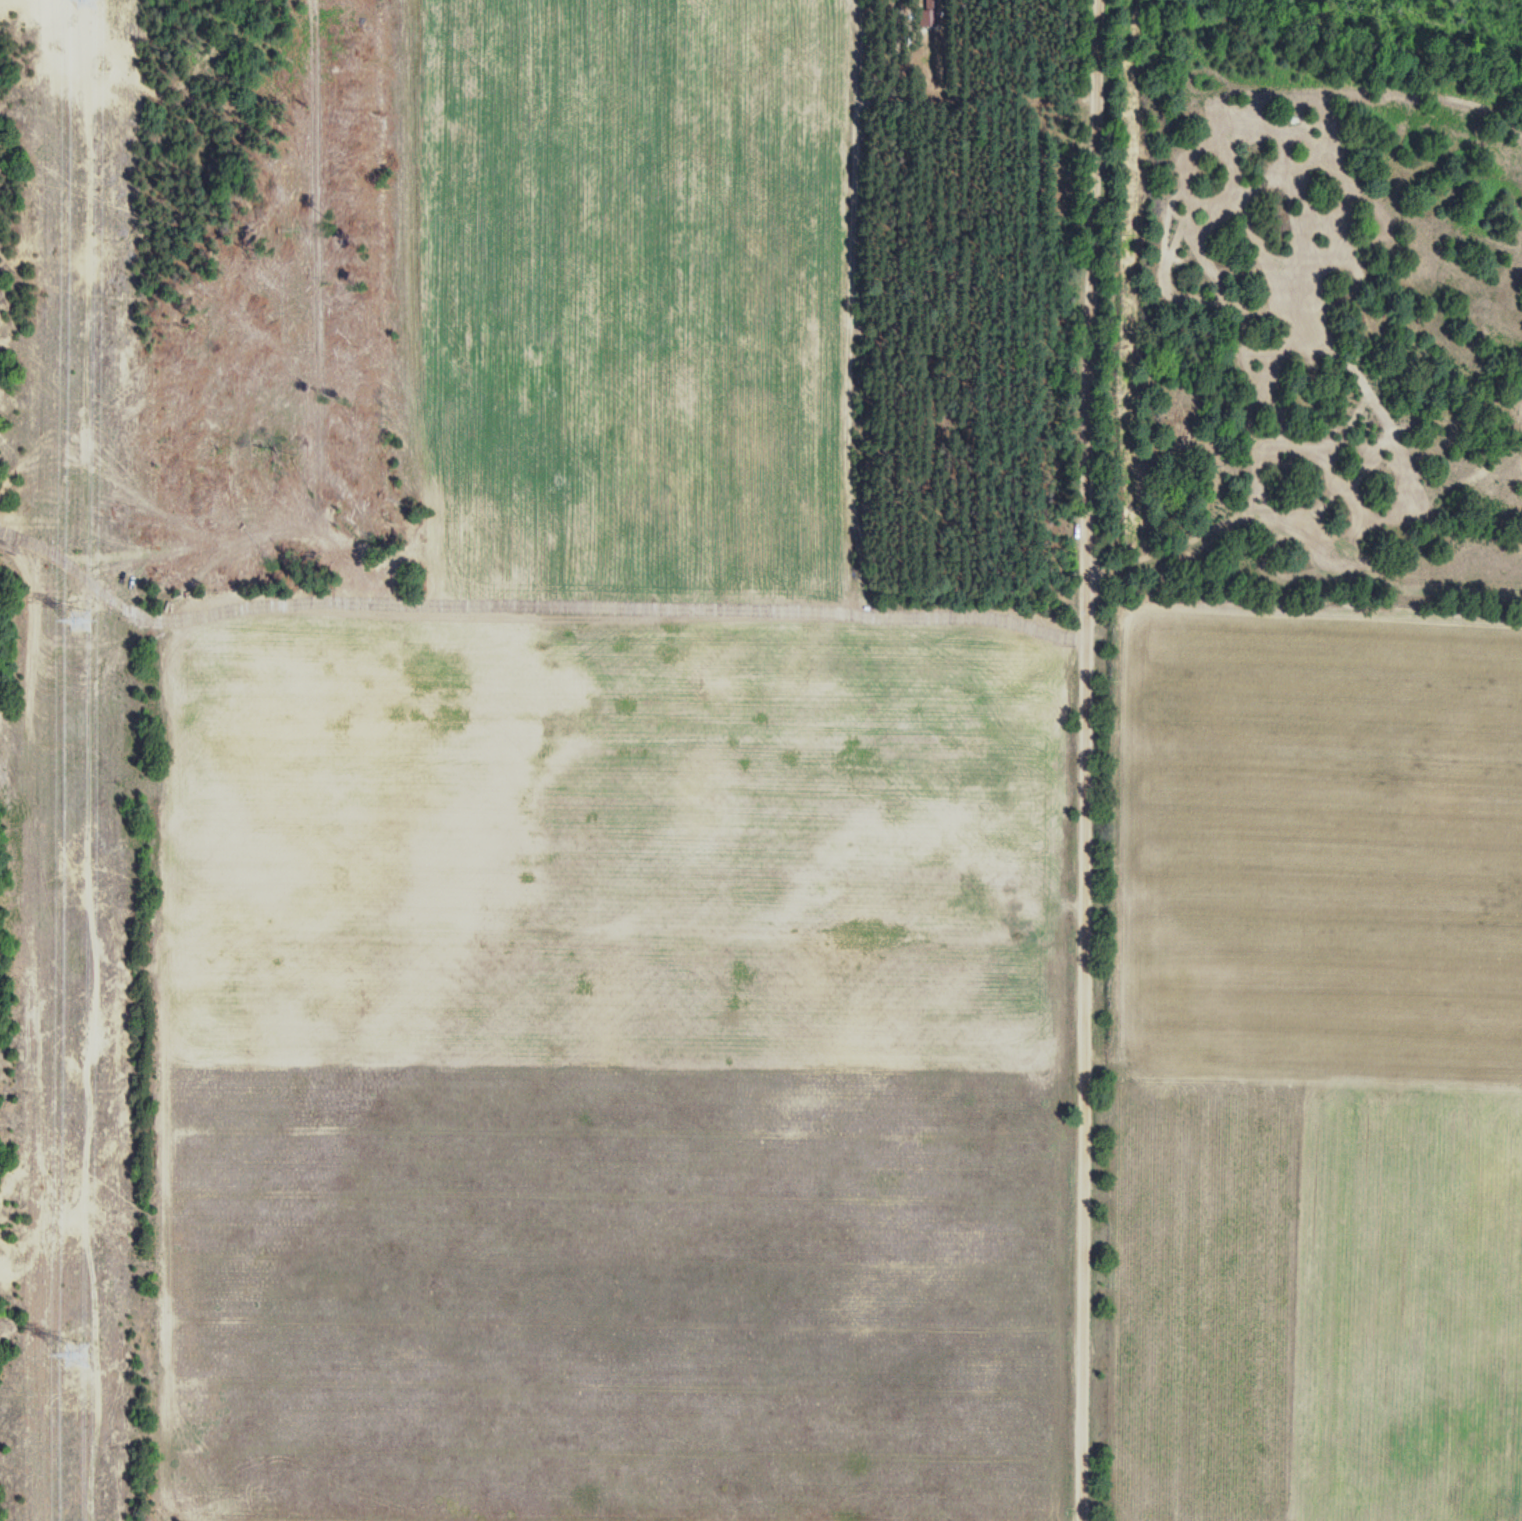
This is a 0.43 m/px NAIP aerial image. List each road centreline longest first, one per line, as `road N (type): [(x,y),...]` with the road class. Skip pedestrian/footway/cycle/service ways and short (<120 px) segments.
road 1 (residential): [(1076,1520),(1084,624),(1100,0)]

